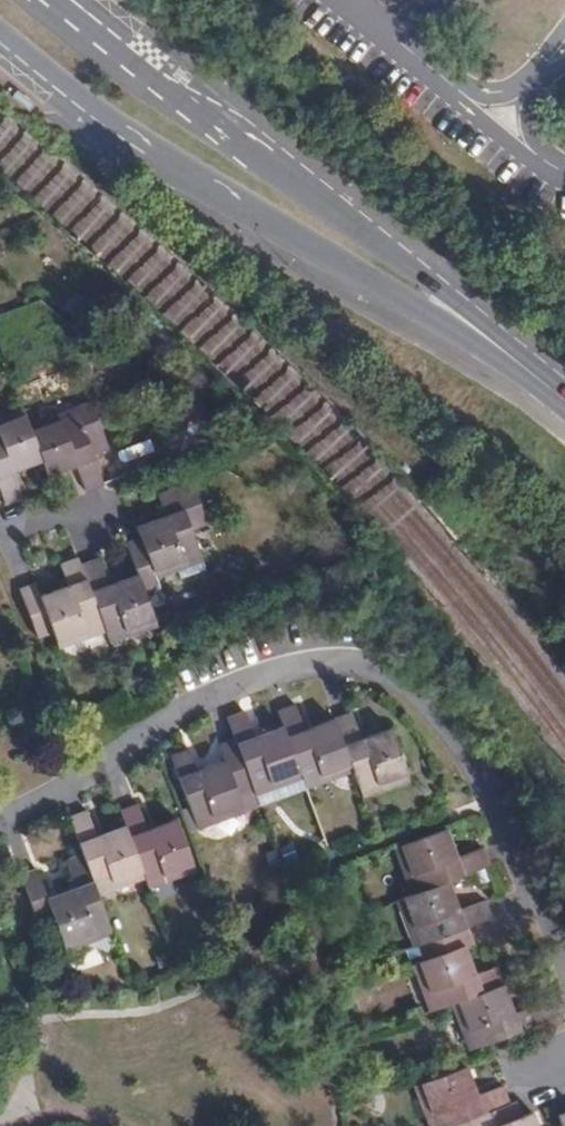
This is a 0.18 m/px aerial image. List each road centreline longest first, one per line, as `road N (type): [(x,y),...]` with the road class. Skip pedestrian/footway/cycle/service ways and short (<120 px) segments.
road 1 (secondary): [(0,41),(102,126),(529,369)]
road 2 (tertiary): [(330,206),(96,55),(28,0)]
road 3 (secondary): [(330,206),(76,0)]
road 4 (secondary): [(529,369),(330,206)]

